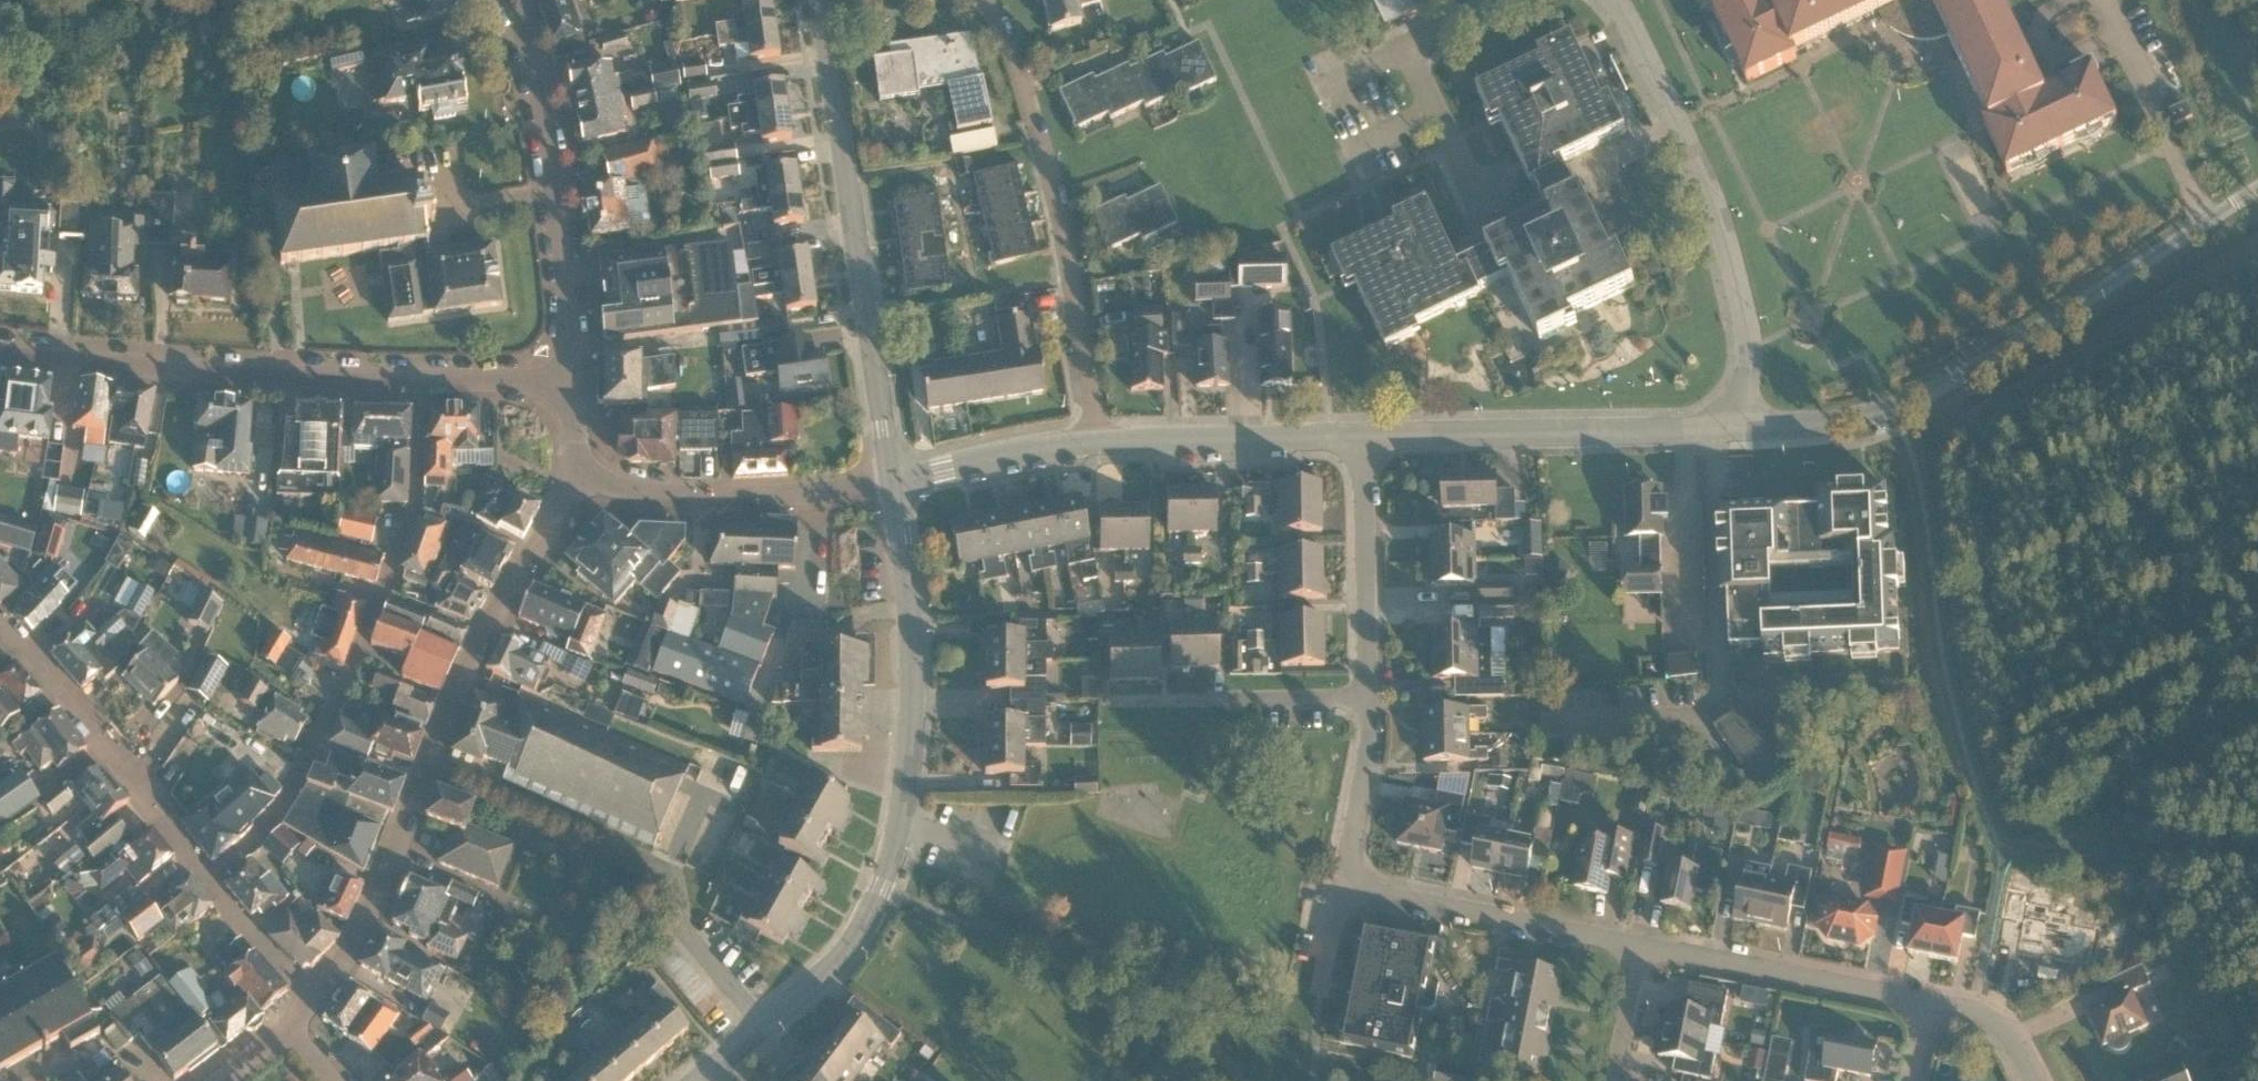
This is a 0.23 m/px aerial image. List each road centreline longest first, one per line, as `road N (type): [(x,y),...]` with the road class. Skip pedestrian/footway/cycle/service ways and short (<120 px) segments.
road 1 (secondary): [(696,1080),(838,963),(888,872),(904,790),(912,685),(909,600),(890,483)]
road 2 (residential): [(313,1004),(376,898),(502,601),(575,475)]
road 3 (tertiary): [(1748,428),(1852,419),(1932,392),(2257,191)]
road 4 (residential): [(214,890),(279,815),(346,690),(415,497),(416,381)]
road 5 (secondary): [(890,483),(818,0)]
road 6 (residential): [(1089,442),(1057,231),(1010,64),(980,0)]
road 7 (residential): [(1748,428),(1749,350),(1729,255),(1697,165),(1614,0)]
road 8 (unclassified): [(416,381),(0,351)]
road 9 (residential): [(572,380),(536,87),(509,0)]
road 10 (tertiary): [(1363,435),(1748,428)]
road 11 (residential): [(214,890),(0,628)]
road 12 (unclassified): [(890,483),(790,496),(667,495),(575,475)]
road 13 (residential): [(1934,1003),(1637,944)]
road 14 (residential): [(1637,944),(1341,883)]
road 15 (tertiary): [(1089,442),(1363,435)]
road 16 (residential): [(1366,699),(1363,435)]
road 17 (residential): [(1366,699),(1106,703)]
road 18 (tertiary): [(890,483),(1089,442)]
road 19 (residential): [(1341,883),(1366,752),(1366,699)]
road 20 (unclassified): [(572,380),(416,381)]
road 21 (residential): [(313,1004),(214,890)]
road 22 (residential): [(1611,1080),(1637,944)]
road 23 (residential): [(2035,1080),(1997,1021),(1934,1003)]

